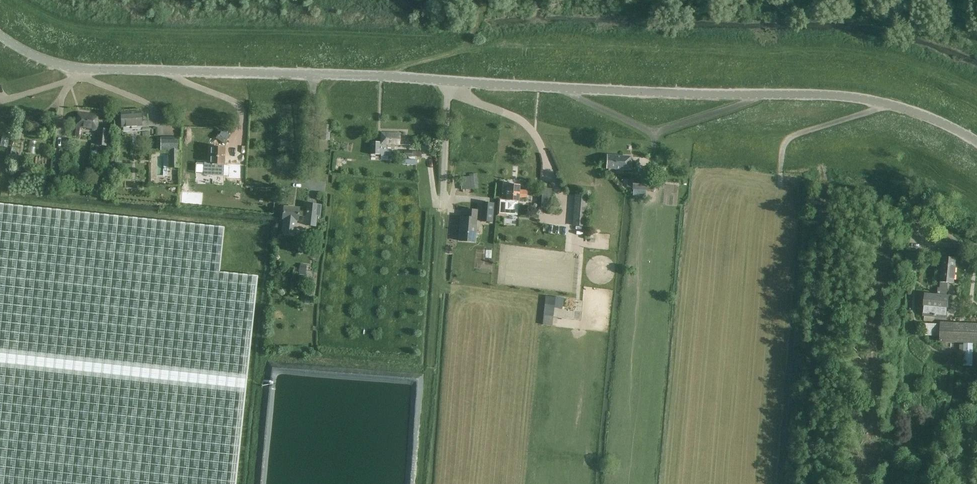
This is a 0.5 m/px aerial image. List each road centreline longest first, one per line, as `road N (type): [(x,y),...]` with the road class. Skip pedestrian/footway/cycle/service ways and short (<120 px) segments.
road 1 (tertiary): [(976,145),(923,115),(850,97),(86,68),(46,61),(0,35)]

